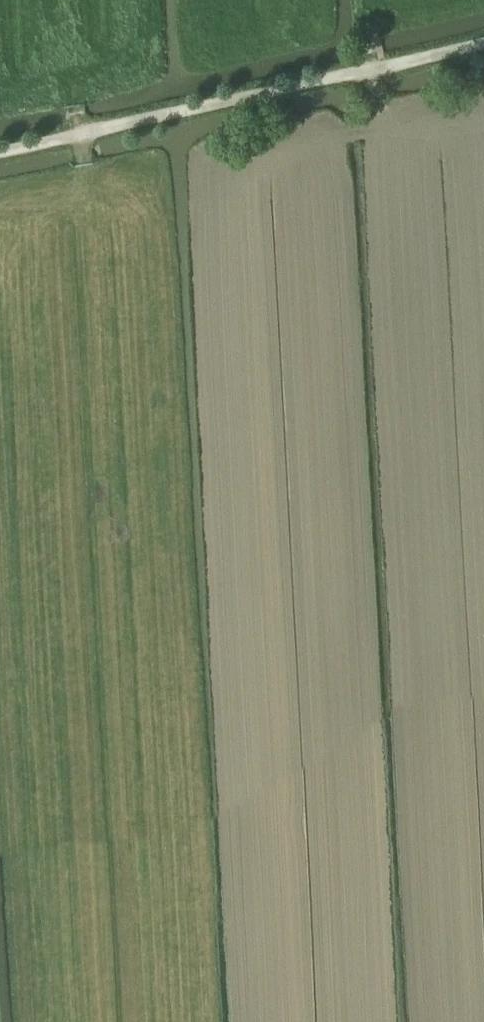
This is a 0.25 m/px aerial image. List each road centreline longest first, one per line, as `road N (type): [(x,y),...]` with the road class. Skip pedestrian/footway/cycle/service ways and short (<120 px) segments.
road 1 (track): [(0,156),(483,44)]

